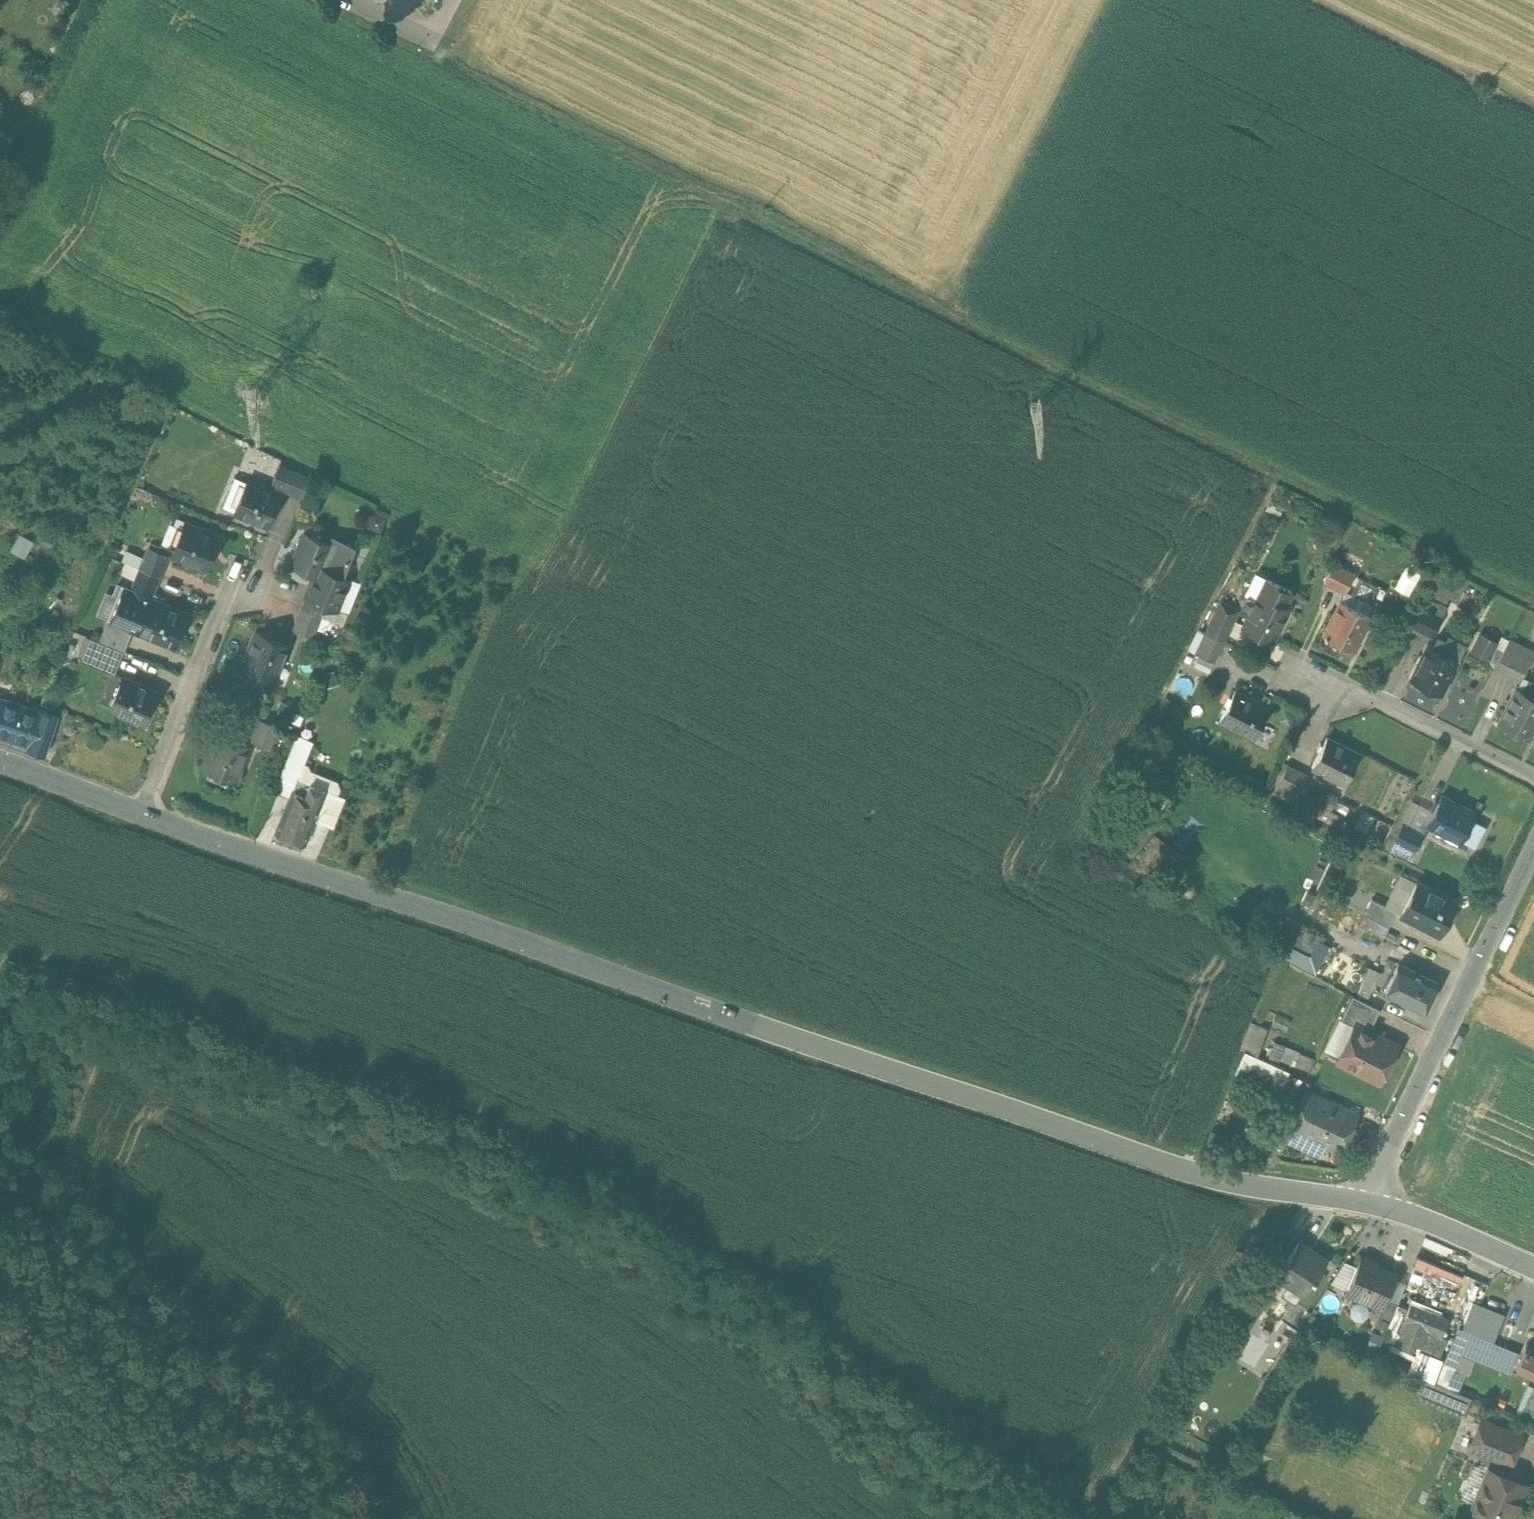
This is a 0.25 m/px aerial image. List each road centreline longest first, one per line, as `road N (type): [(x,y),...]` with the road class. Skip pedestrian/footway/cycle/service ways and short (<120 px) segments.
road 1 (tertiary): [(146,807),(1240,1186),(1372,1198)]
road 2 (unclassified): [(1533,856),(1372,1198)]
road 3 (residential): [(146,807),(229,600),(257,582)]
road 4 (residential): [(1533,779),(1314,677)]
road 5 (tertiary): [(1372,1198),(1533,1267)]
road 6 (tertiary): [(0,759),(146,807)]
road 7 (residential): [(358,0),(431,36),(451,0)]

